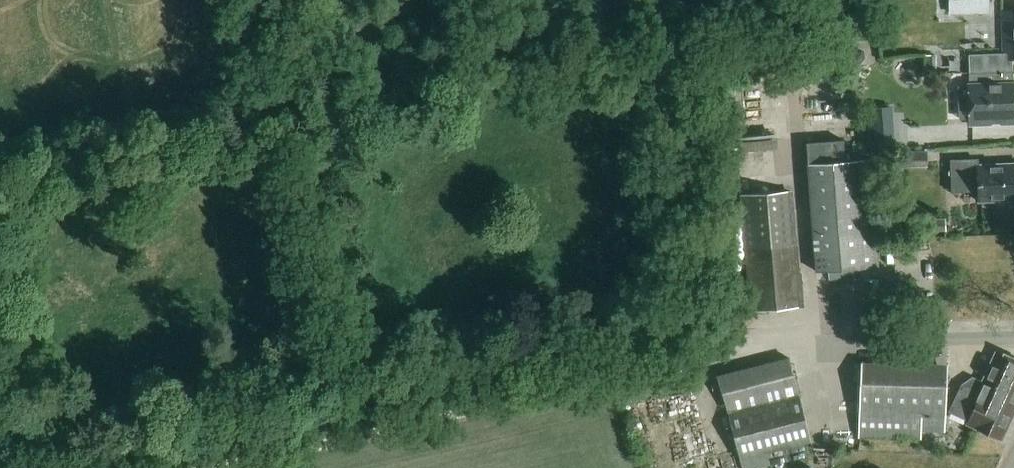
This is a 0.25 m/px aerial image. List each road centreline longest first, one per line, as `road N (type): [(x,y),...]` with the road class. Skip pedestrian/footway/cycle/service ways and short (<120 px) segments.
road 1 (track): [(203,467),(697,356)]
road 2 (residential): [(1013,336),(697,356)]

